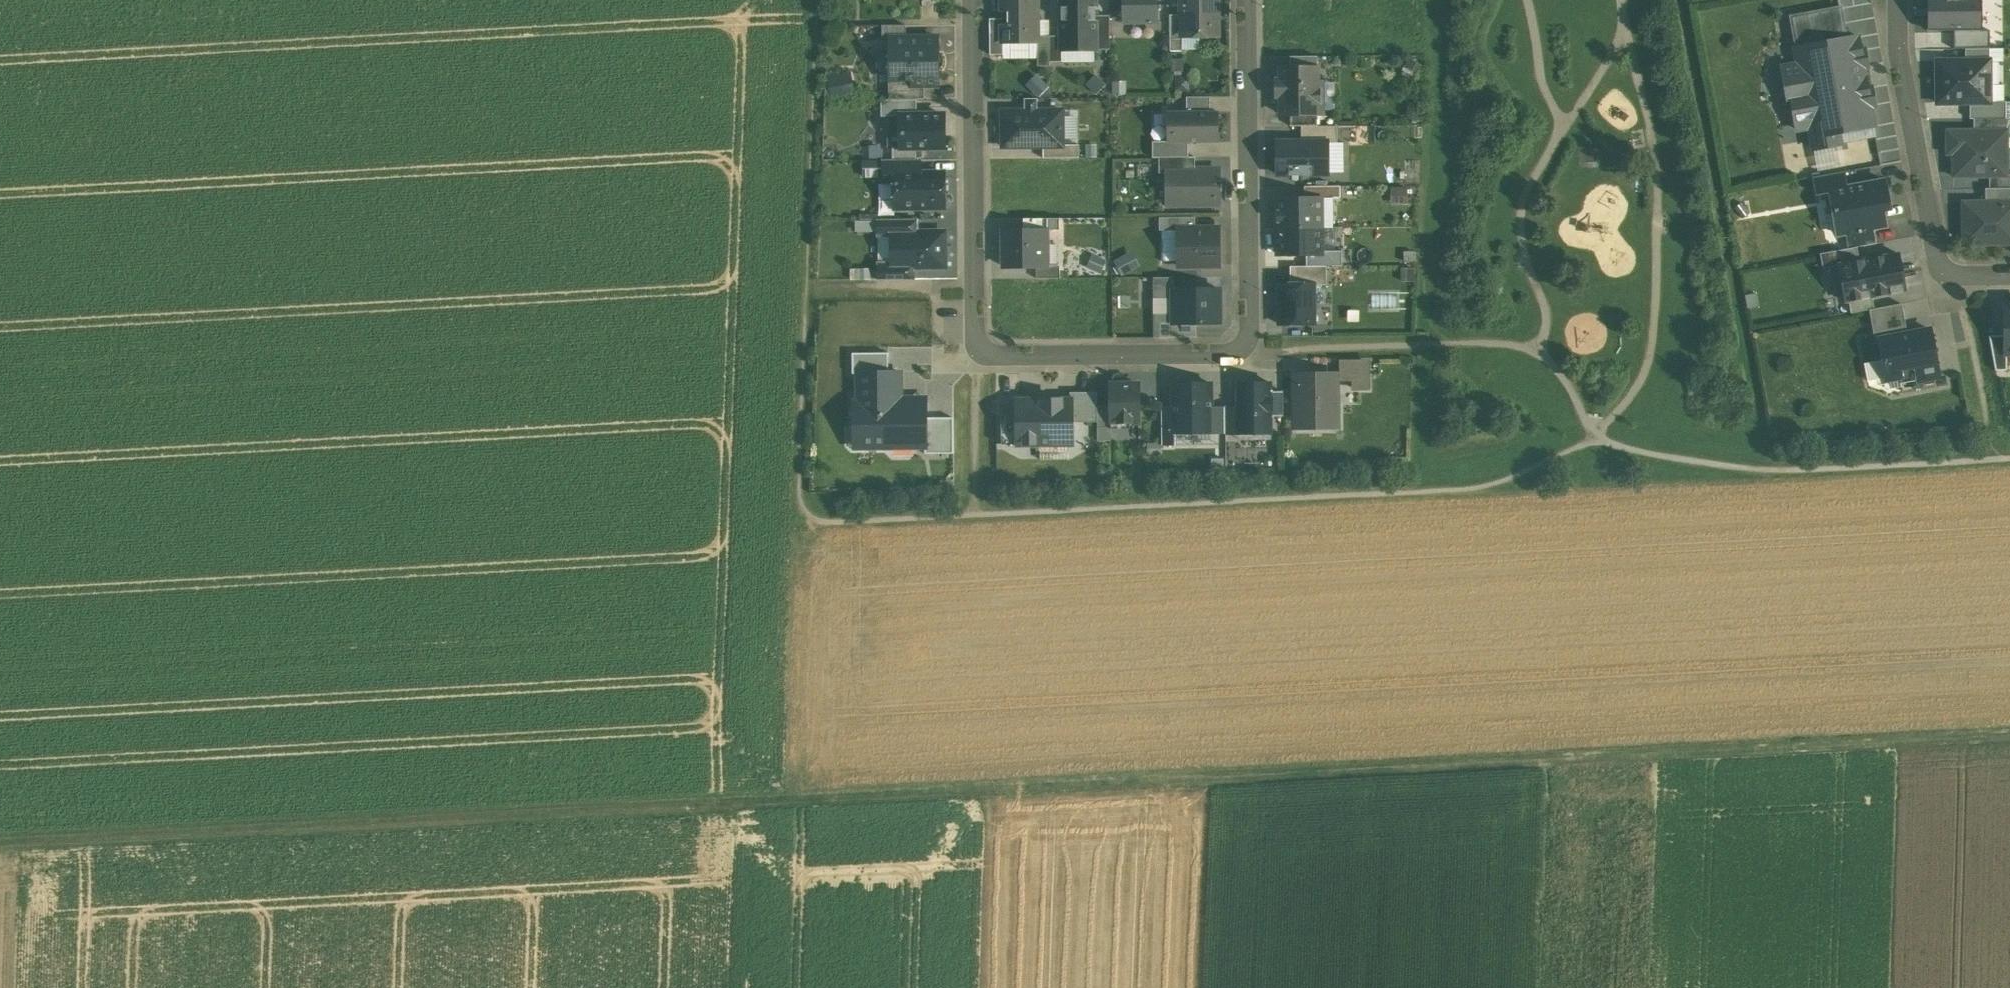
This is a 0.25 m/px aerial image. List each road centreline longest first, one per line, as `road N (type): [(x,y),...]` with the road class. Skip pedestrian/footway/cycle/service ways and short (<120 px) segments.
road 1 (track): [(2009,735),(0,836)]
road 2 (residential): [(973,0),(977,356),(1239,357)]
road 3 (residential): [(1241,0),(1247,344),(1239,357)]
road 4 (residential): [(2009,275),(1944,275),(1936,264),(1899,51),(1901,0)]

